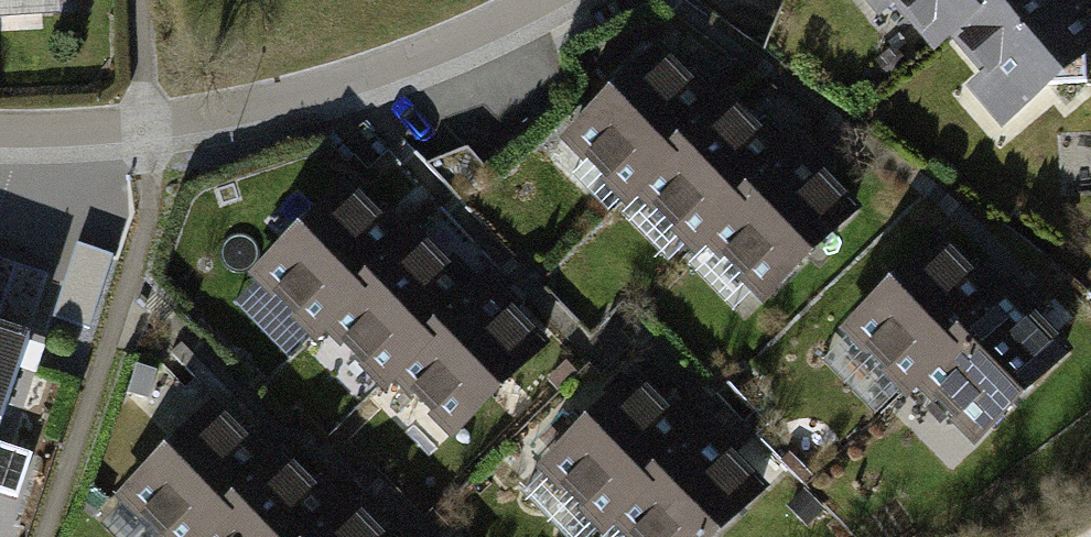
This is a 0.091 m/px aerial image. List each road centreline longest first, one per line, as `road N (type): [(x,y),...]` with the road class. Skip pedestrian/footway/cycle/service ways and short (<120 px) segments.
road 1 (residential): [(564,0),(426,78),(164,143),(0,144)]
road 2 (track): [(58,536),(156,226),(164,143),(152,0)]

